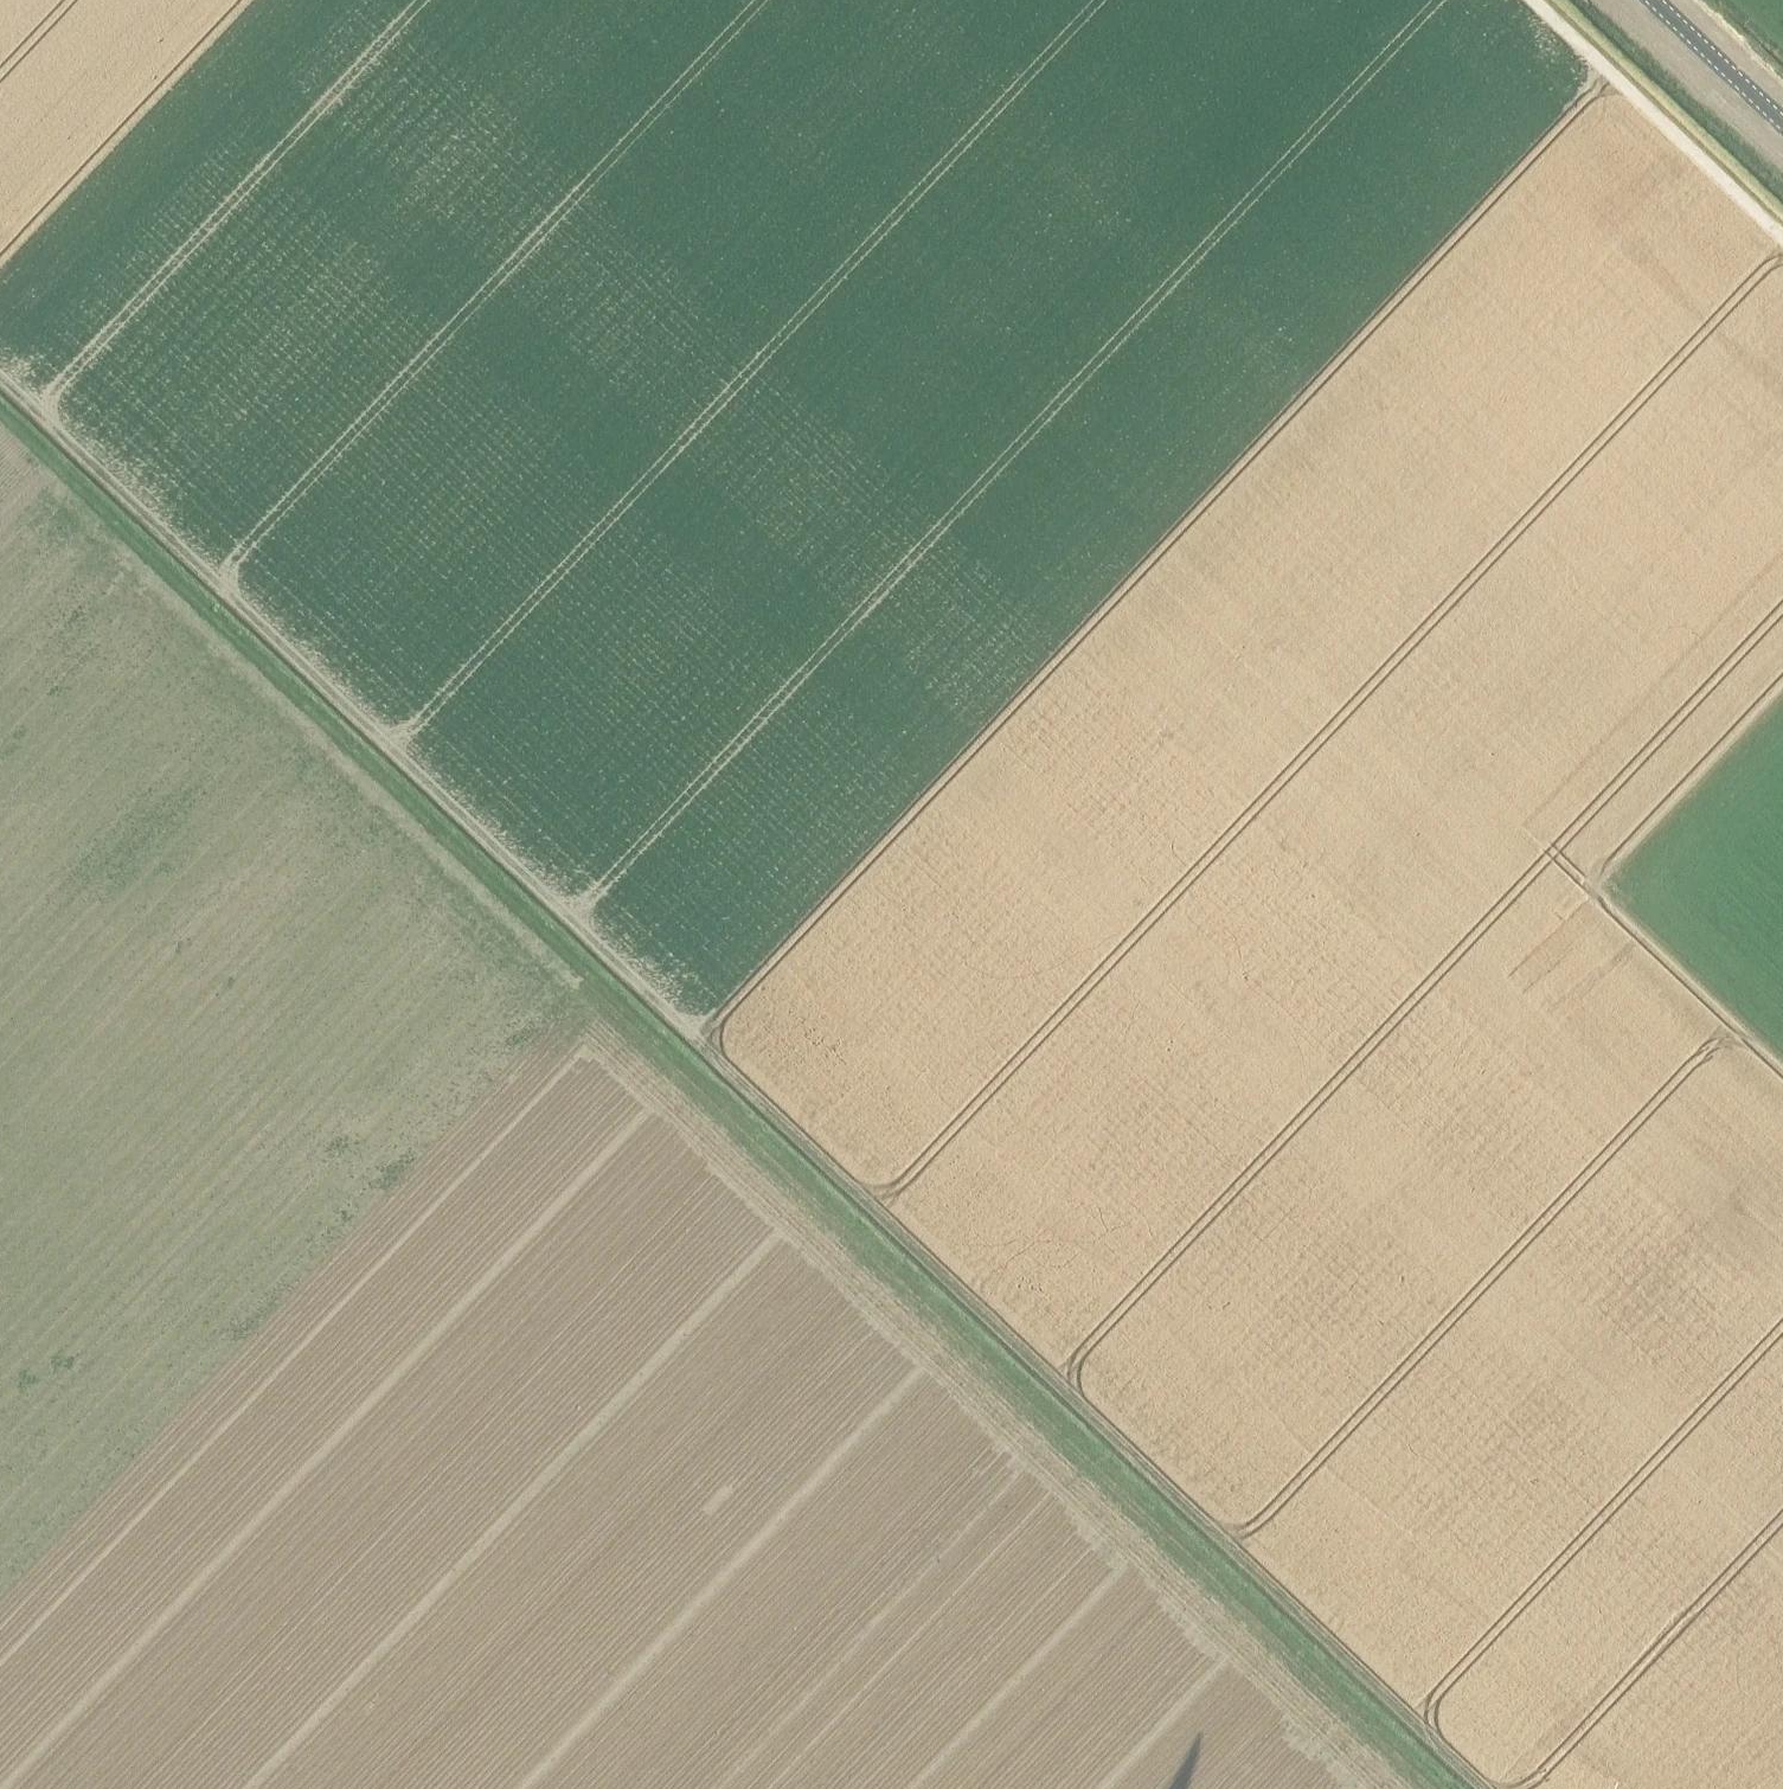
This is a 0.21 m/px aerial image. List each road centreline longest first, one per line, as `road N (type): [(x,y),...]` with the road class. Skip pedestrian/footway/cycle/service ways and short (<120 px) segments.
road 1 (track): [(1533,0),(1782,236)]
road 2 (unclassified): [(1782,121),(1656,0)]

